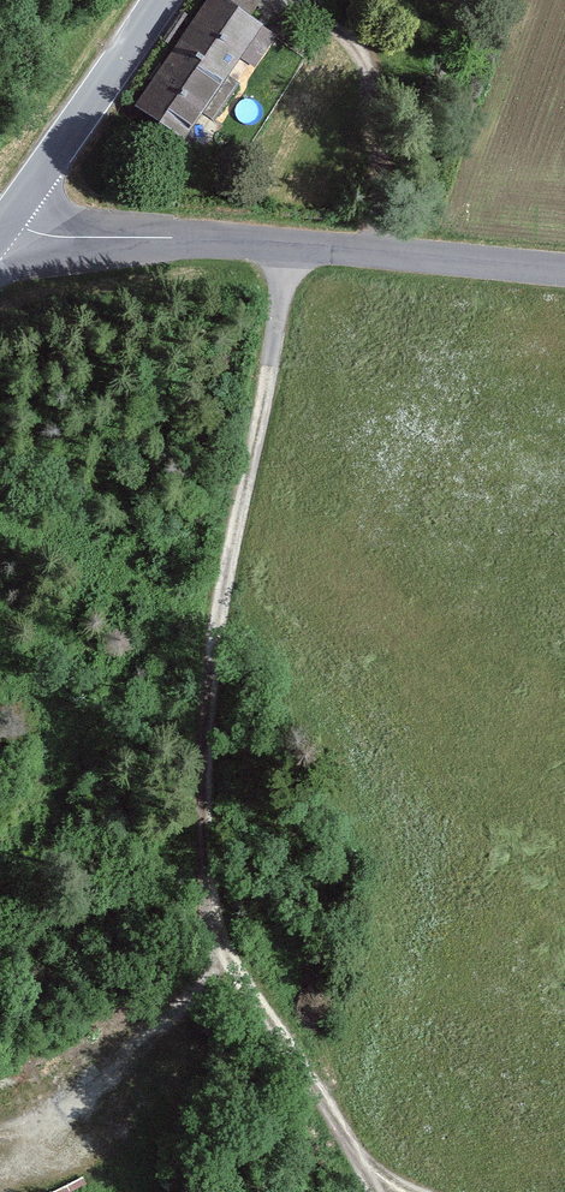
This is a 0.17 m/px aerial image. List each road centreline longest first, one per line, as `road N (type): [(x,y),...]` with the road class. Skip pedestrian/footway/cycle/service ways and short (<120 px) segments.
road 1 (track): [(384,1191),(293,1032),(217,932),(209,709),(215,611),(293,246)]
road 2 (unclassified): [(564,272),(4,219)]
road 3 (track): [(217,932),(181,994),(89,1079),(0,1135)]
road 4 (tertiary): [(4,219),(157,0)]

